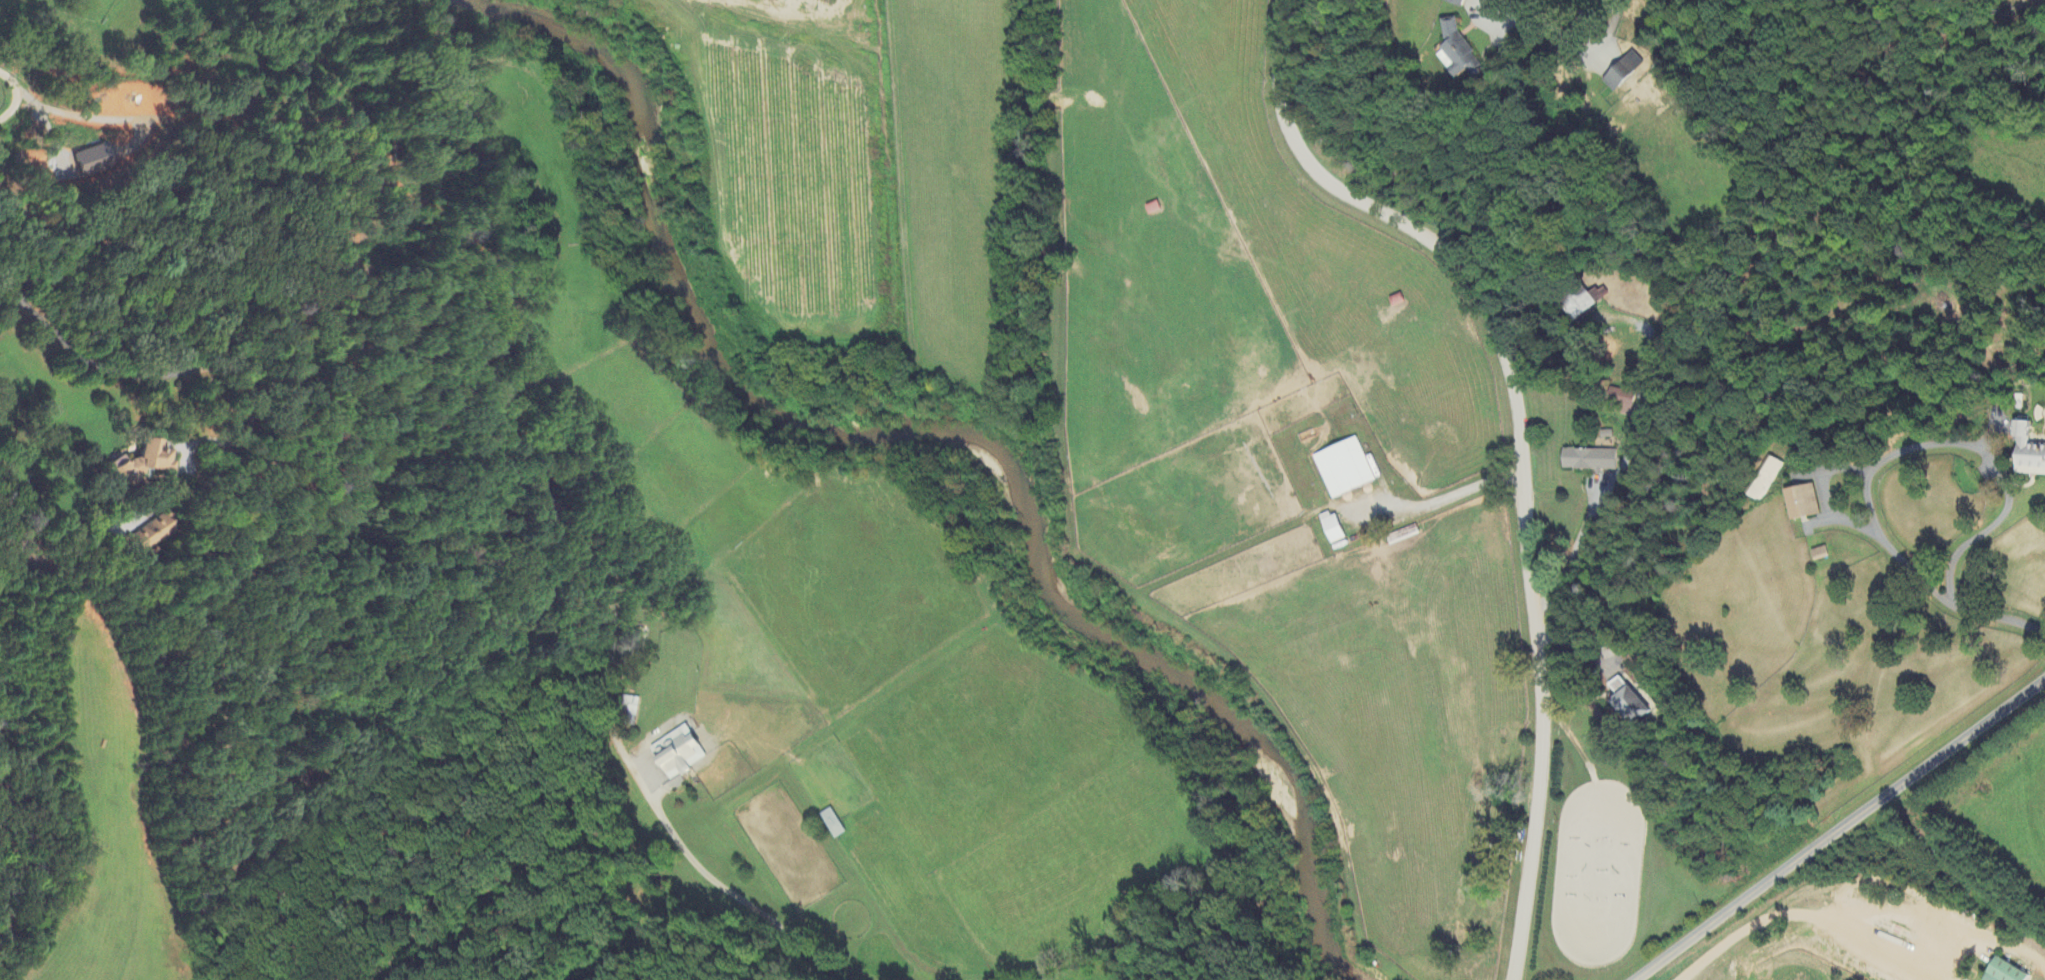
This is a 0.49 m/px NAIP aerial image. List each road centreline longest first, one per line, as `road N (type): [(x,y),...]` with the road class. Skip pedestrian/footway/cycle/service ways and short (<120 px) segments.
road 1 (residential): [(1511,979),(1537,812),(1542,694),(1526,471),(1509,372),(1479,294),(1447,251),(1314,163),(1297,140),(1286,103),(1281,0)]
road 2 (tertiary): [(1638,979),(2044,677)]

